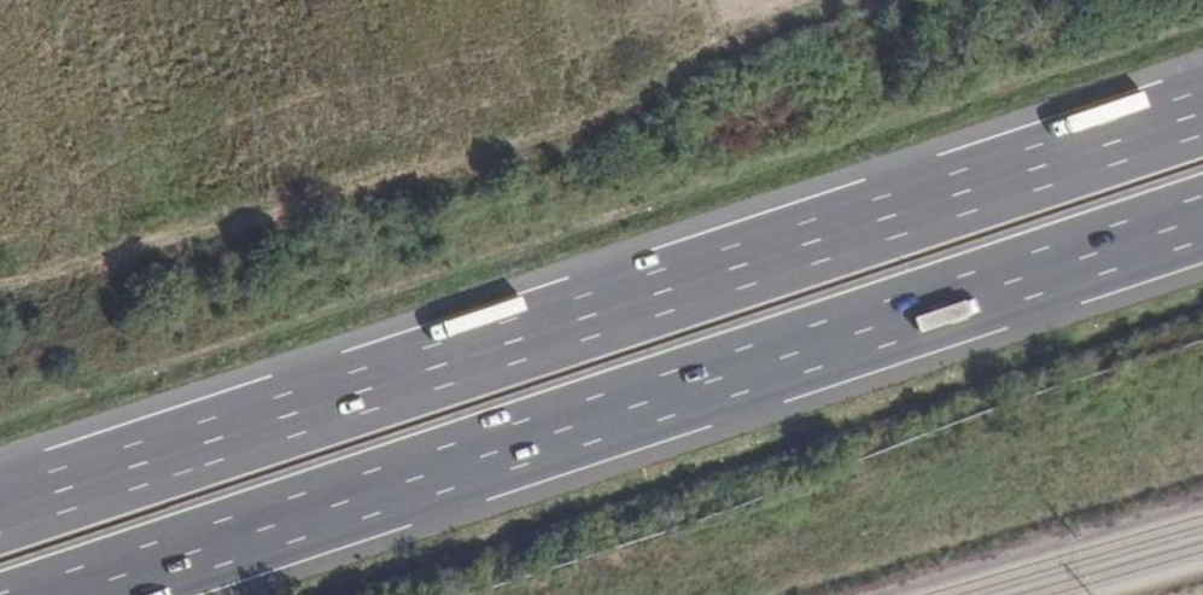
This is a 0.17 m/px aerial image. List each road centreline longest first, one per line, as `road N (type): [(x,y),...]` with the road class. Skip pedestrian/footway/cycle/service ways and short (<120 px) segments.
road 1 (motorway): [(1202,111),(0,508)]
road 2 (motorway): [(66,594),(1202,218)]
road 3 (track): [(0,299),(254,220),(858,0)]

